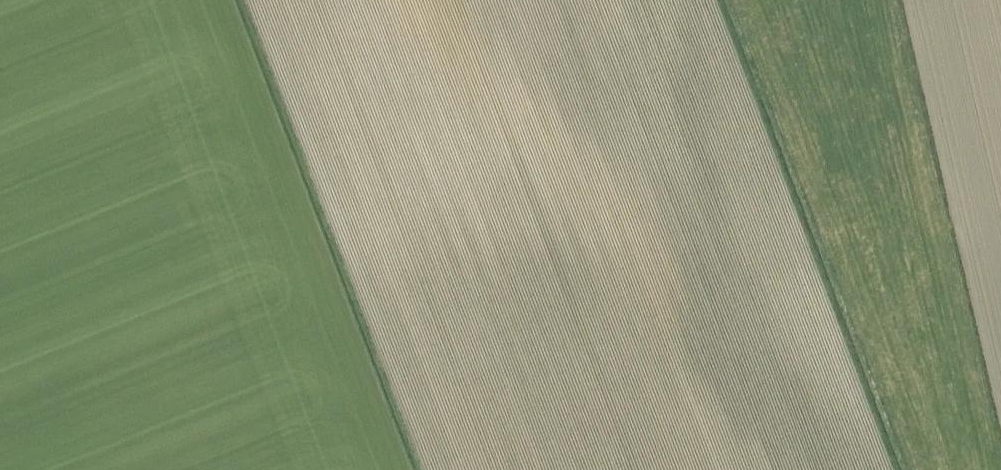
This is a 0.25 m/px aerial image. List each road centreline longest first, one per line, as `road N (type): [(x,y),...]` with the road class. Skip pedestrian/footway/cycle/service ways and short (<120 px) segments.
road 1 (track): [(668,0),(721,334),(830,469)]

